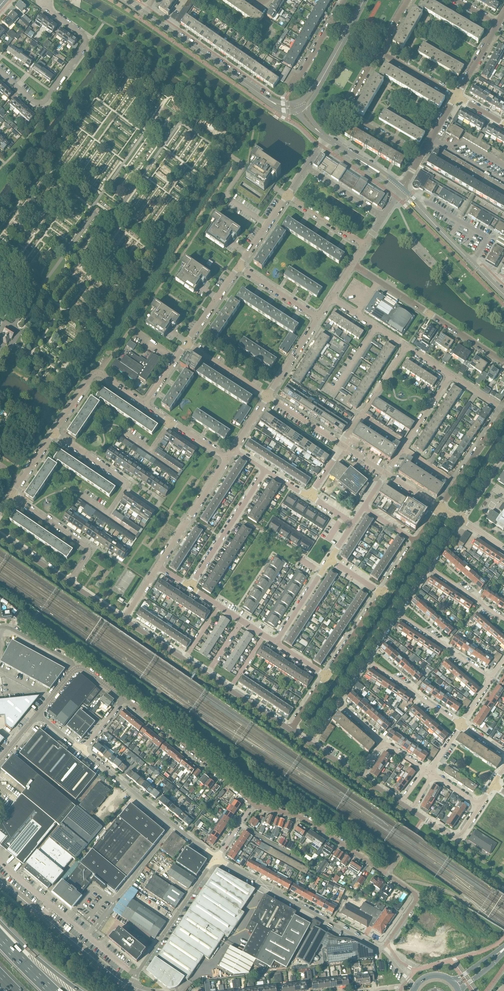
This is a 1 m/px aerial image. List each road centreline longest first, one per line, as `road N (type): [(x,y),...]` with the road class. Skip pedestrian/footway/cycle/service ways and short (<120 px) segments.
road 1 (residential): [(387,944),(415,894),(311,822),(253,803)]
road 2 (residential): [(0,72),(39,108),(87,39),(44,0)]
road 3 (unclassified): [(216,858),(380,949)]
road 4 (tertiary): [(300,106),(275,104),(144,13)]
road 5 (residential): [(503,362),(353,264)]
road 6 (unclassified): [(216,858),(82,750)]
road 7 (tertiary): [(132,986),(0,880)]
road 8 (residential): [(253,803),(124,699)]
road 9 (residential): [(83,497),(108,514),(129,484),(54,434)]
road 10 (residential): [(421,156),(346,110),(378,51)]
road 11 (unclassified): [(132,986),(216,858)]
road 12 (tertiary): [(503,295),(401,190)]
road 13 (residential): [(190,588),(266,471)]
road 14 (residential): [(70,583),(91,549),(12,496)]
road 15 (residential): [(54,434),(96,374),(144,404)]
road 16 (residential): [(158,567),(228,458)]

